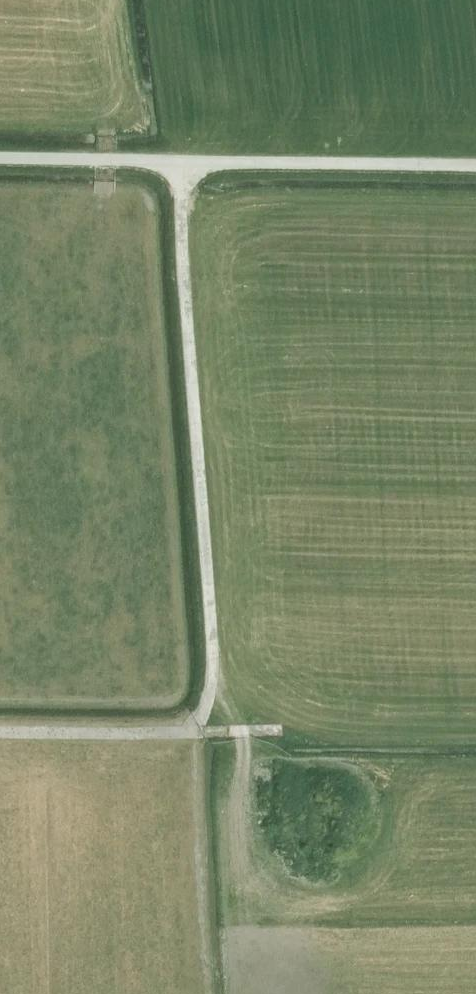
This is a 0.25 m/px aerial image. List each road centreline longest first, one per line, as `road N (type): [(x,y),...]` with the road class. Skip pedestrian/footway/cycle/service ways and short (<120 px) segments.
road 1 (track): [(182,160),(181,247),(212,663),(205,707),(190,733)]
road 2 (track): [(475,165),(0,157)]
road 3 (track): [(278,730),(0,732)]

